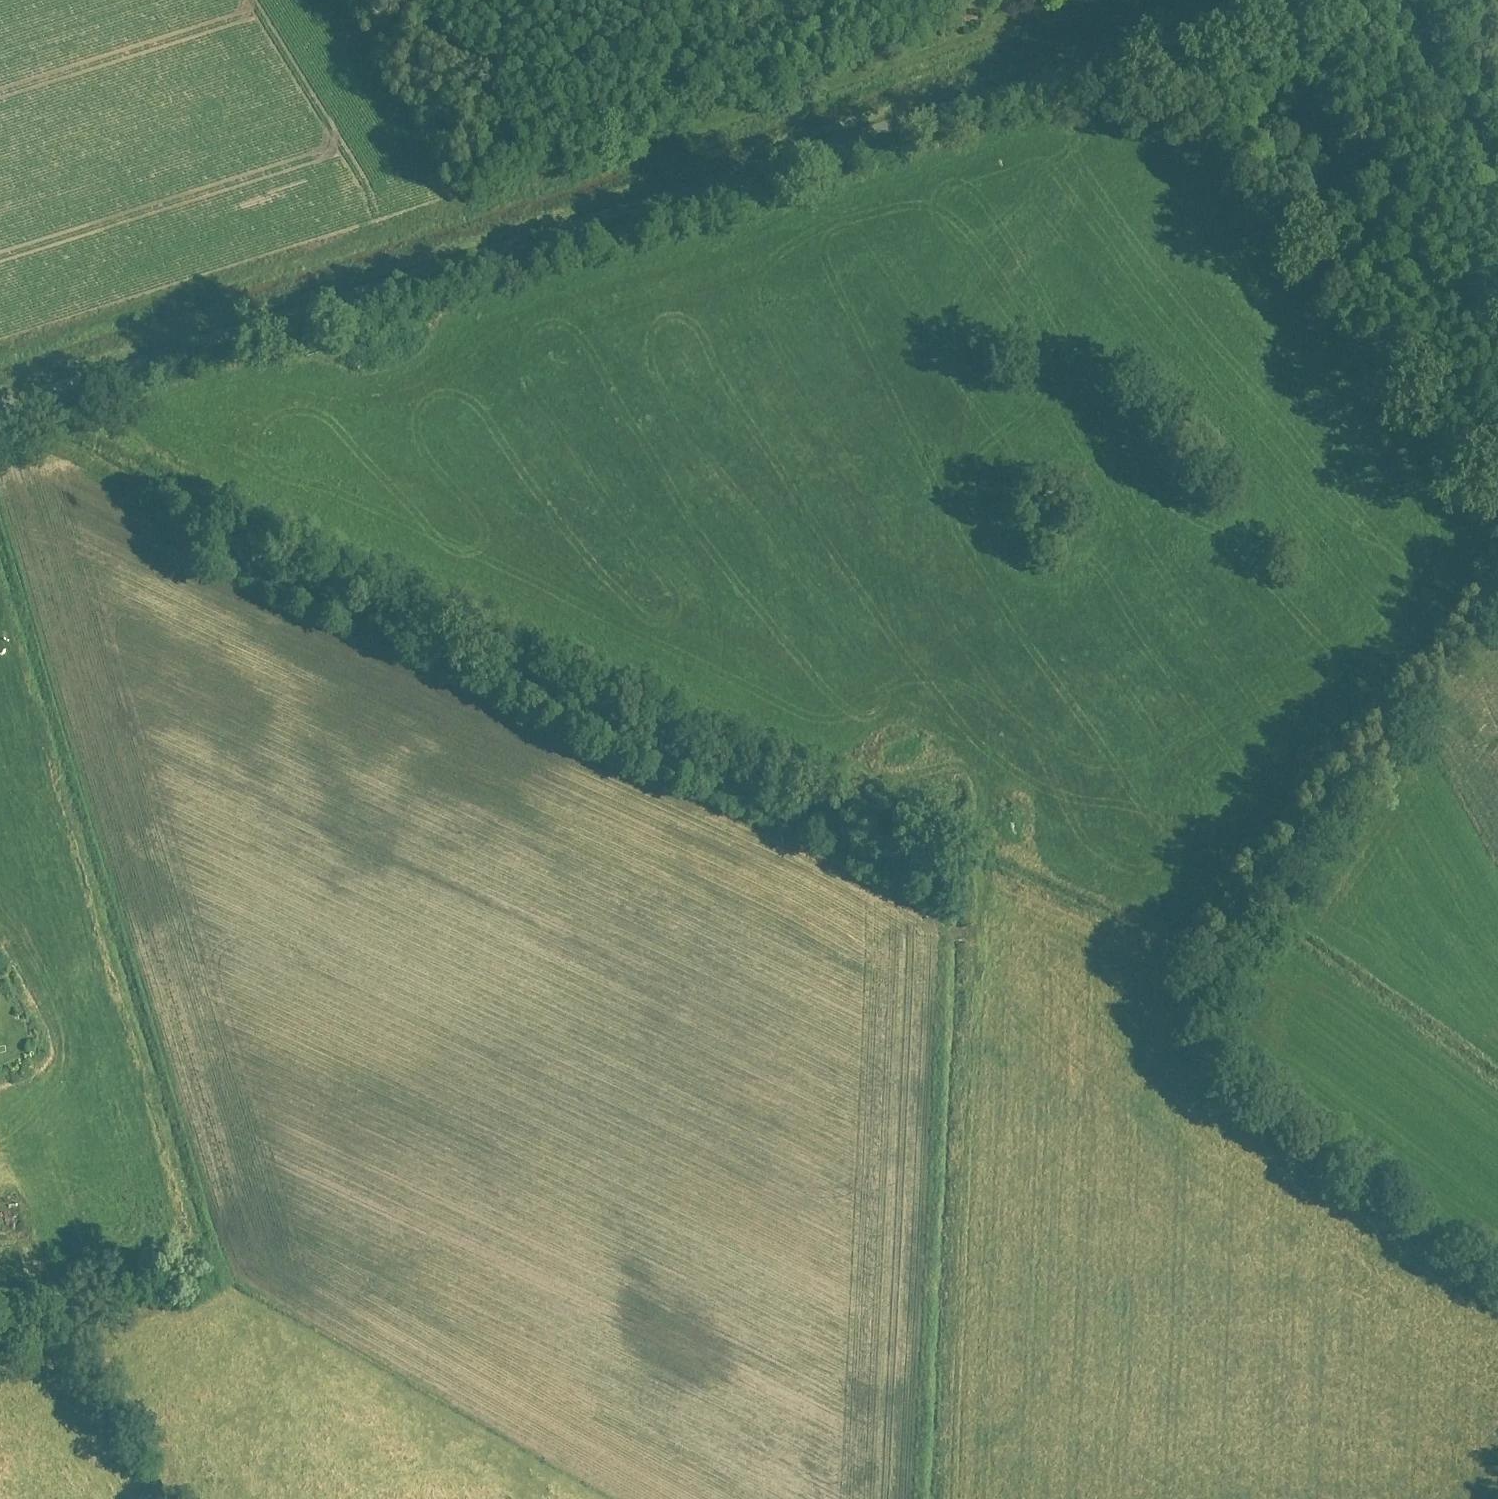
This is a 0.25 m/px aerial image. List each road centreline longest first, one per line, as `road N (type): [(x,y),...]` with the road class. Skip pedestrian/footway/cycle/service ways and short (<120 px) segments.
road 1 (unclassified): [(1286,0),(0,409)]
road 2 (unclassified): [(1497,160),(1395,0)]

